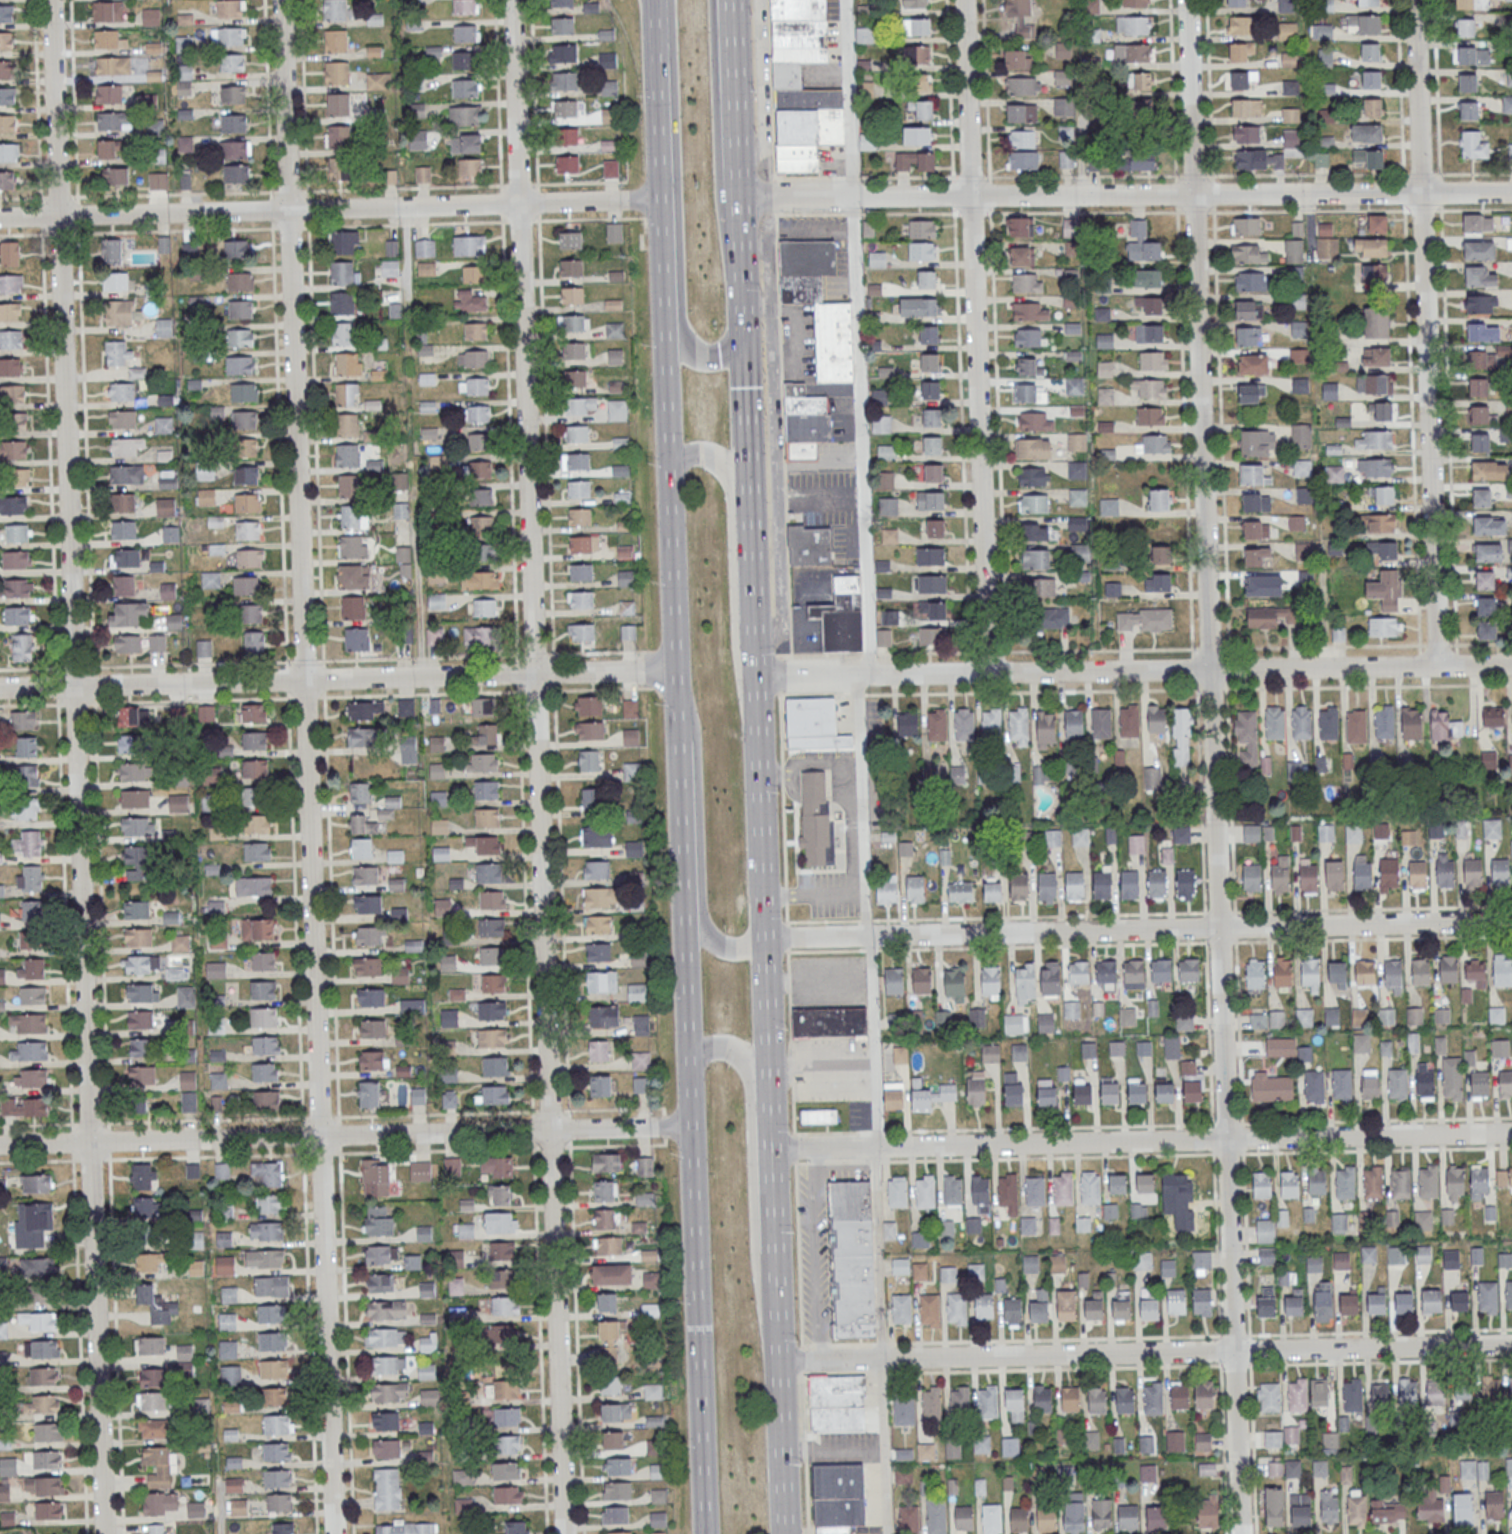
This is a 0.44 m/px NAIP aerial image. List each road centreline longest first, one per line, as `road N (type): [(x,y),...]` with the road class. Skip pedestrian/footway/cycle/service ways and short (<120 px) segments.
road 1 (residential): [(1240,1533),(1186,0)]
road 2 (residential): [(333,1533),(283,0)]
road 3 (residential): [(563,1533),(514,0)]
road 4 (residential): [(102,1533),(61,216)]
road 5 (primary): [(776,1152),(742,198)]
road 6 (primary): [(664,310),(690,1128)]
road 7 (residential): [(1511,193),(742,198)]
road 8 (residential): [(1511,665),(756,679)]
road 9 (residential): [(1511,922),(765,938)]
road 10 (residential): [(1511,1134),(776,1152)]
road 11 (residential): [(1511,1345),(782,1359)]
road 12 (residential): [(690,1128),(0,1145)]
road 13 (residential): [(677,670),(0,687)]
road 14 (residential): [(987,673),(965,0)]
road 15 (residential): [(1437,666),(1414,0)]
road 16 (residential): [(661,201),(0,218)]
road 17 (primary): [(669,0),(685,342),(718,357),(747,332)]
road 18 (primary): [(690,1128),(706,1533)]
road 19 (primary): [(782,1350),(759,1289),(747,1064),(720,1046),(701,1050),(688,1065)]
road 20 (primary): [(677,670),(696,726),(703,928),(710,943),(733,949),(765,938)]
road 21 (primary): [(654,19),(664,310)]
road 22 (primary): [(756,679),(738,634),(729,475),(717,462),(687,458),(668,484)]
road 23 (residential): [(61,216),(51,0)]
road 24 (primary): [(787,1533),(782,1359)]
road 25 (primary): [(742,198),(738,58)]

